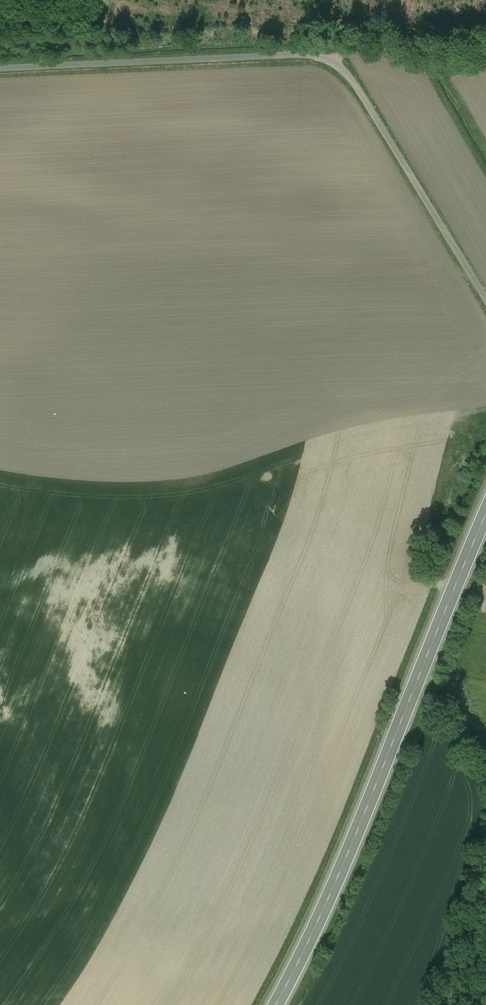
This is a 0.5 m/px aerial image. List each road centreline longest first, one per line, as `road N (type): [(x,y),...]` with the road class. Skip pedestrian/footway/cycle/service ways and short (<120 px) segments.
road 1 (unclassified): [(0,71),(329,63),(485,304)]
road 2 (secondary): [(276,1004),(485,514)]

